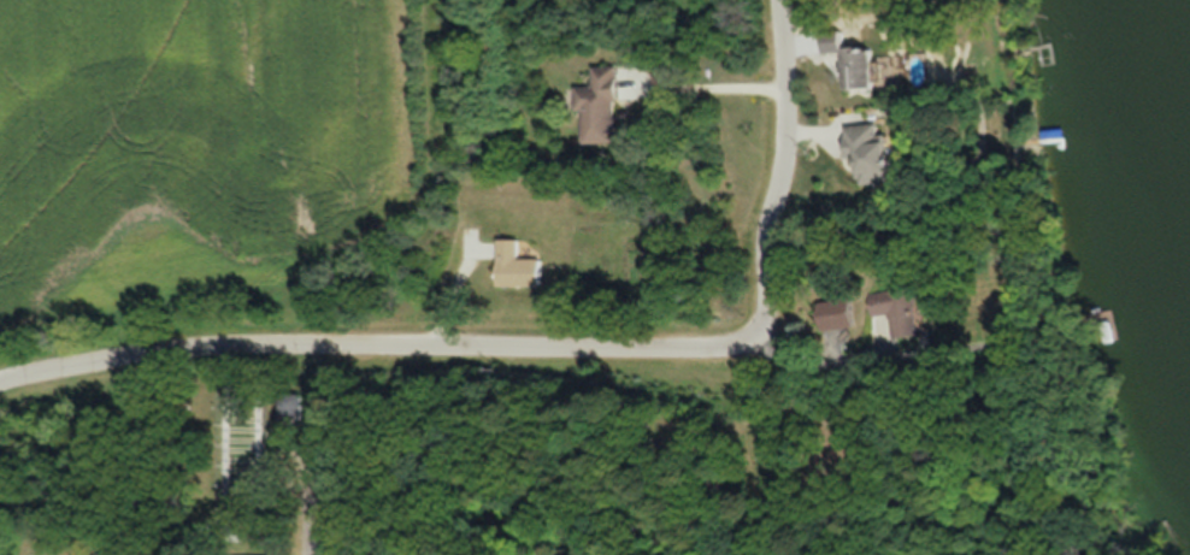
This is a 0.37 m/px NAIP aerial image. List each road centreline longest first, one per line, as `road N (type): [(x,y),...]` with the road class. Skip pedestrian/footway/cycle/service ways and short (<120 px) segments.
road 1 (residential): [(588,352),(726,353),(761,335),(766,244),(785,150),(778,0)]
road 2 (residential): [(310,352),(208,353),(28,378)]
road 3 (residential): [(310,352),(588,352)]
road 4 (residential): [(306,554),(310,352)]

